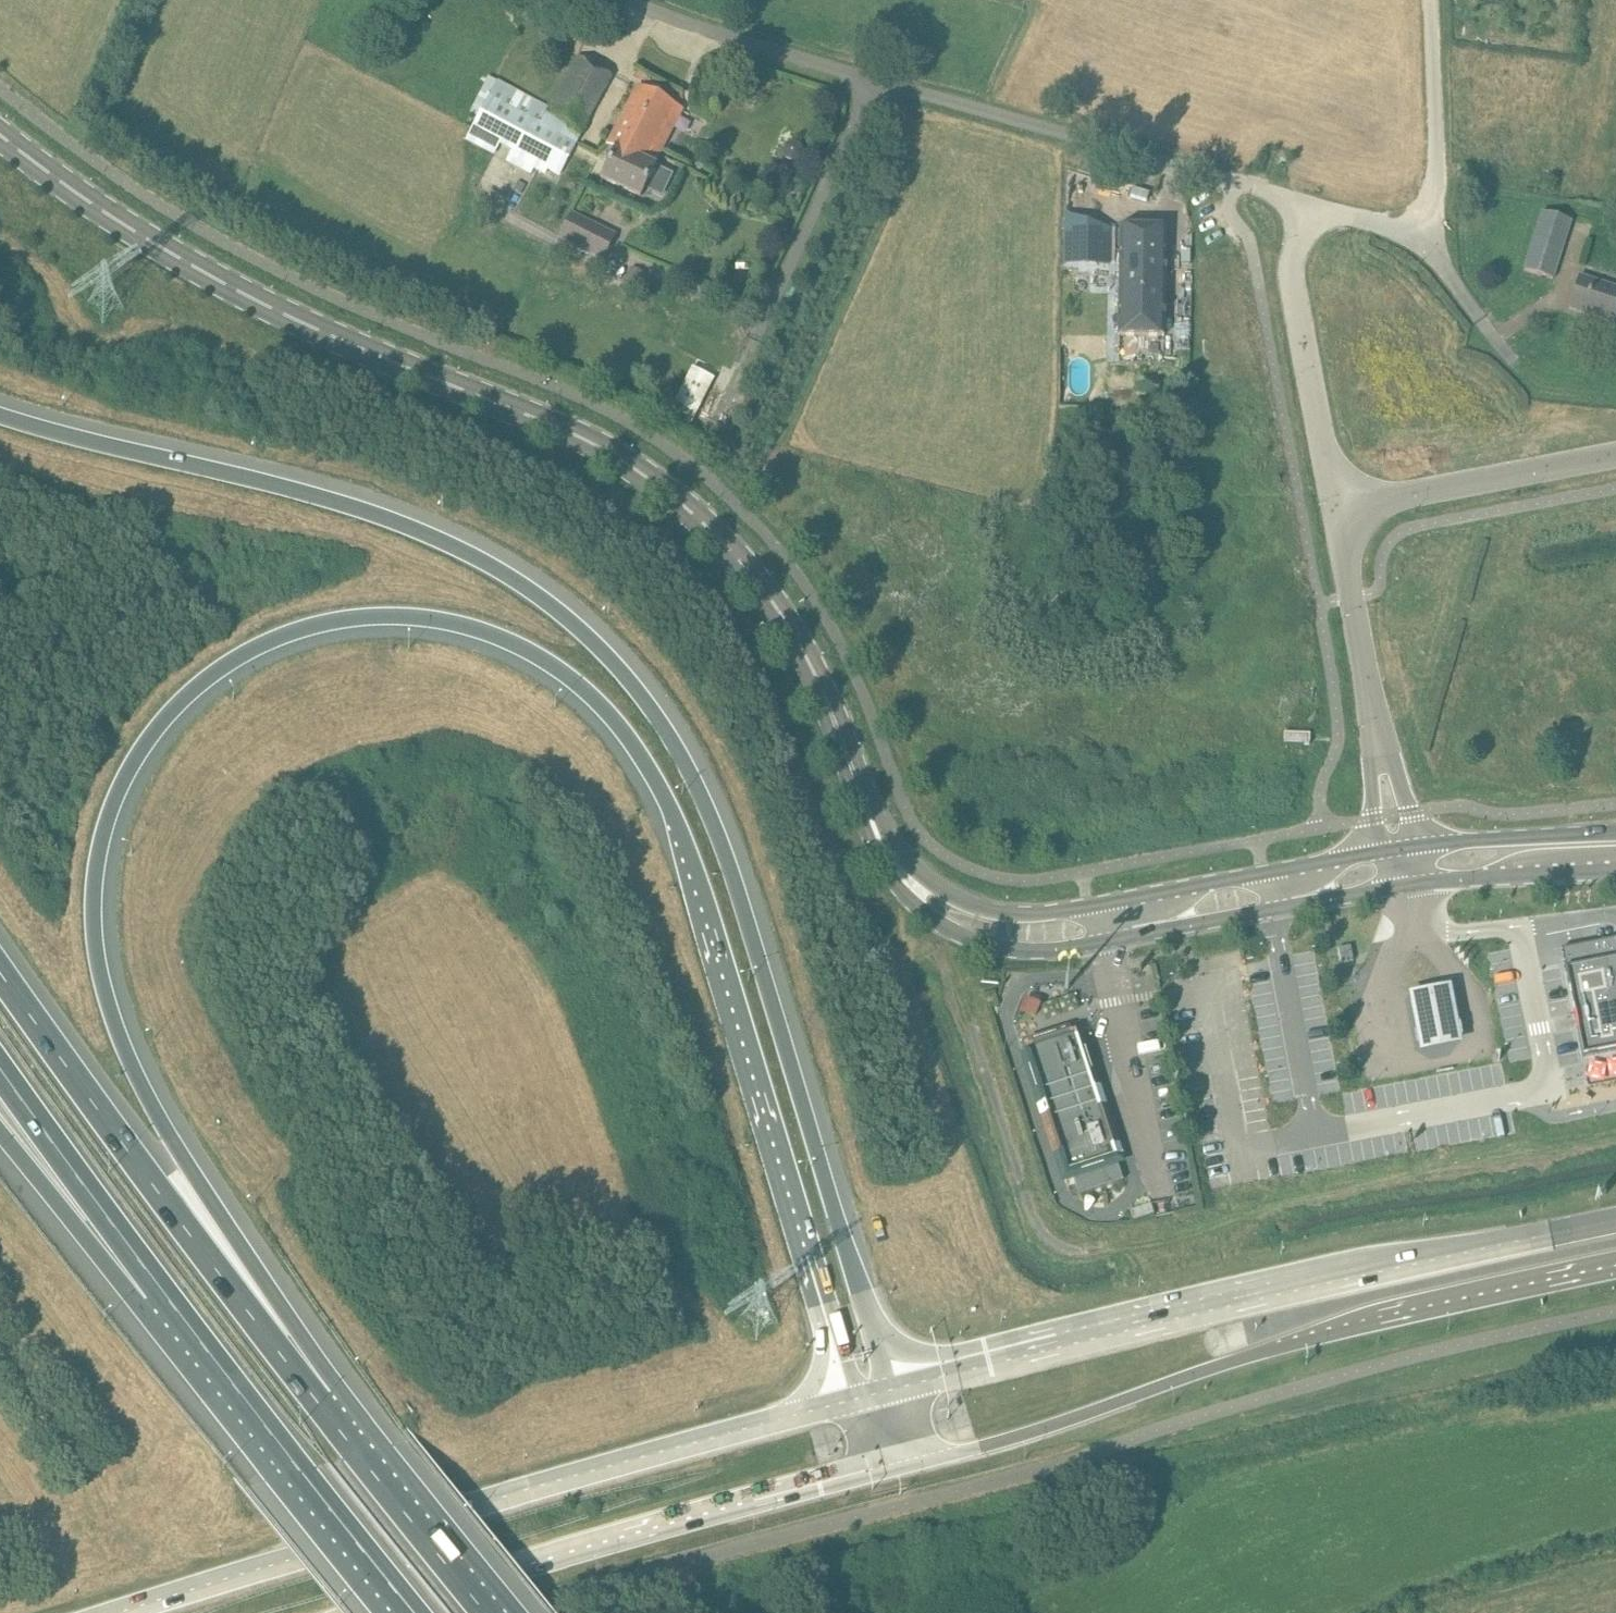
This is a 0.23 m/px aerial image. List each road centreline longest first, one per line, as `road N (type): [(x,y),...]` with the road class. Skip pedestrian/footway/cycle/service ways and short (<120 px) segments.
road 1 (motorway): [(313,1399),(117,1030),(94,923),(99,858),(127,773),(194,689),(250,653),(316,626),(411,617),(478,628),(540,656),(606,711),(658,784),(756,1075),(850,1402)]
road 2 (motorway): [(889,1392),(718,830),(662,723),(607,652),(537,594),(408,525),(0,414)]
road 3 (tertiary): [(909,884),(886,855),(784,621),(692,511),(584,438),(327,335),(137,234),(0,130)]
road 4 (primary): [(850,1402),(293,1556),(121,1612)]
road 5 (secondary): [(891,1471),(1051,1428),(1285,1347),(1615,1273)]
road 6 (secondary): [(1615,1222),(1374,1271),(889,1392)]
road 7 (unclassified): [(1314,207),(743,41),(660,0)]
road 8 (motorway): [(313,1399),(70,1082),(0,975)]
road 9 (primary): [(383,1612),(891,1471)]
road 10 (tertiary): [(909,884),(925,911),(954,933),(1035,952),(1401,886)]
road 11 (tertiary): [(1380,852),(1031,911),(1000,911),(909,884)]
road 12 (motorway): [(161,1289),(414,1612)]
road 13 (unclassified): [(1314,207),(1298,284),(1337,504)]
road 14 (unclassified): [(1615,455),(1337,504)]
road 15 (motorway): [(0,1063),(161,1289)]
road 16 (motorway): [(487,1612),(313,1399)]
road 17 (unclassified): [(1337,504),(1383,746)]
road 18 (unclassified): [(1431,243),(1432,0)]
road 19 (motorway): [(0,1129),(55,1195),(161,1289)]
road 20 (tertiary): [(1401,886),(1615,859)]
road 21 (tertiary): [(1615,833),(1410,847)]
road 22 (unclassified): [(1431,243),(1314,207)]

